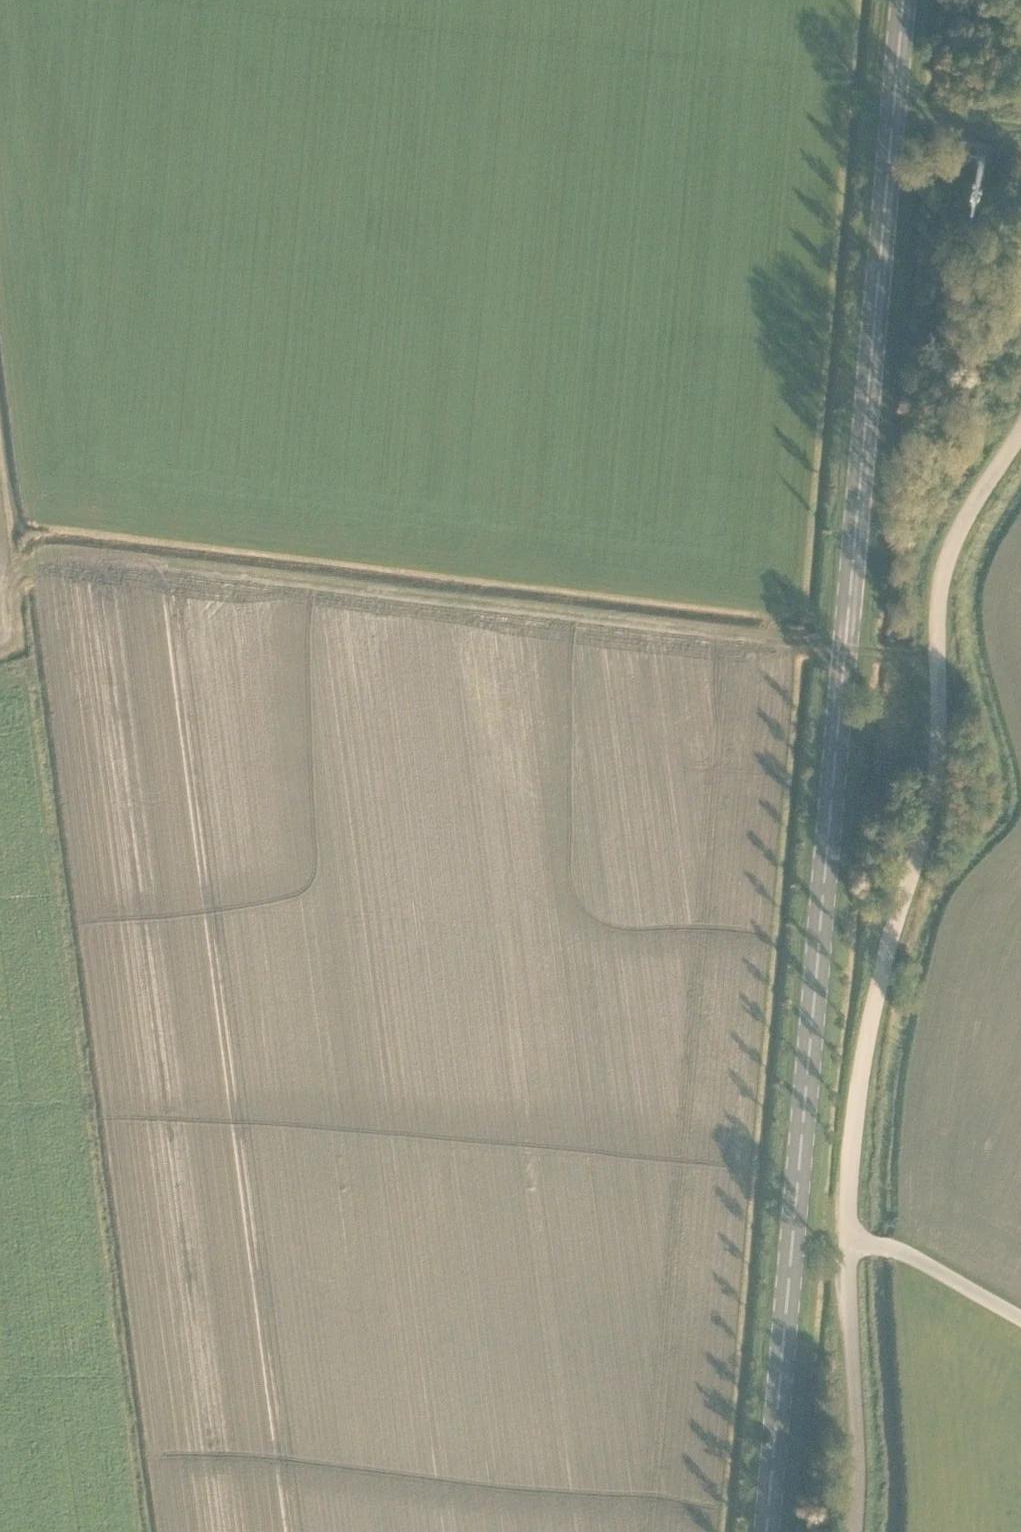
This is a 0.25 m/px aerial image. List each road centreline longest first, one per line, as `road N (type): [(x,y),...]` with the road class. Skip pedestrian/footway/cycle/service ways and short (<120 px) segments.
road 1 (primary): [(763,1531),(901,0)]
road 2 (unclassified): [(850,1531),(848,1156),(872,1010),(930,819),(945,563),(1020,429)]
road 3 (track): [(1020,120),(891,107)]

